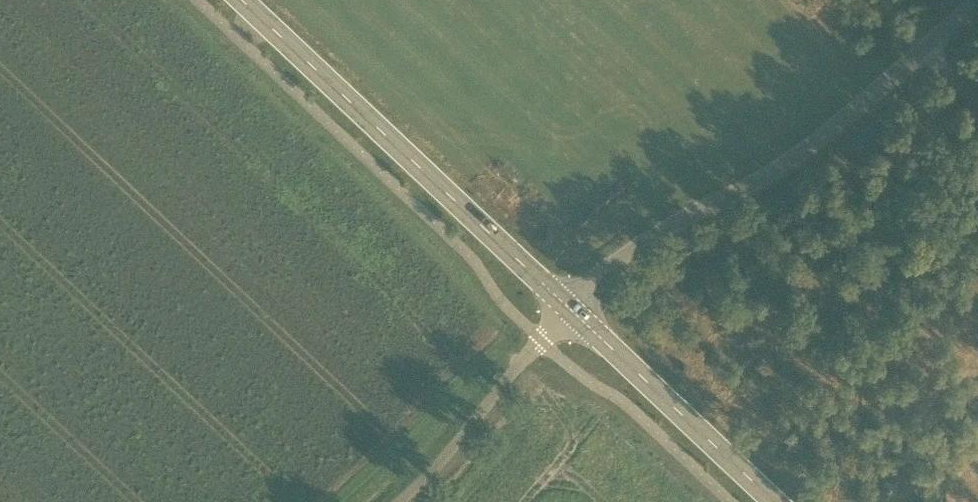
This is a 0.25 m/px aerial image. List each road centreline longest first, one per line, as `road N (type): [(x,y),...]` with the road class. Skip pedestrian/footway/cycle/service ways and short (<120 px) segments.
road 1 (unclassified): [(569,308),(680,218),(794,157),(971,0)]
road 2 (secondary): [(569,308),(238,0)]
road 3 (secondary): [(775,501),(569,308)]
road 4 (unclassified): [(569,308),(400,501)]

